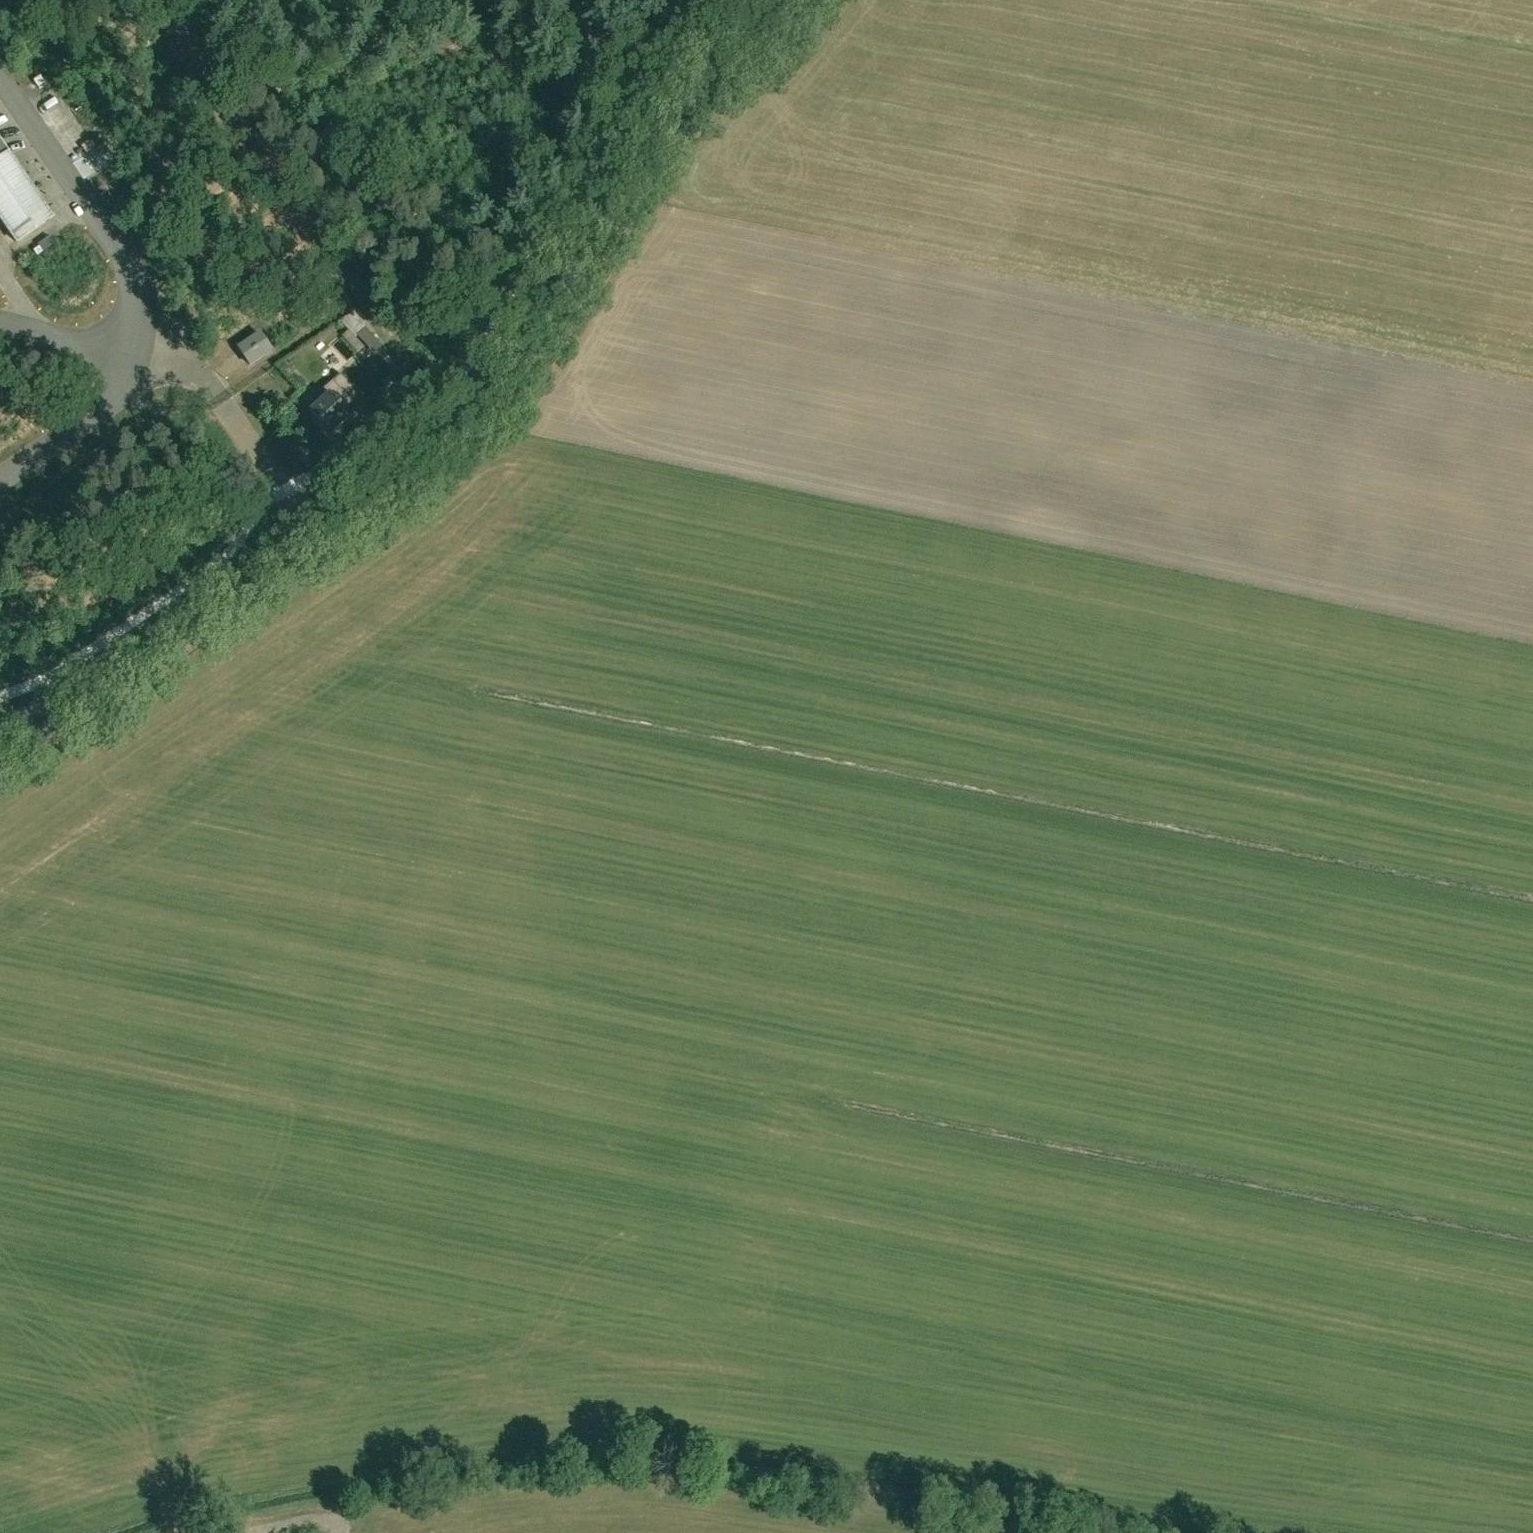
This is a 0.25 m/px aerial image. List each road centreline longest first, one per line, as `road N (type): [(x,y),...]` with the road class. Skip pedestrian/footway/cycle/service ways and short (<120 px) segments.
road 1 (secondary): [(0,754),(428,457),(489,391),(619,185),(768,0)]
road 2 (unclassified): [(243,1532),(409,1503),(608,1482),(730,1489),(994,1532)]

